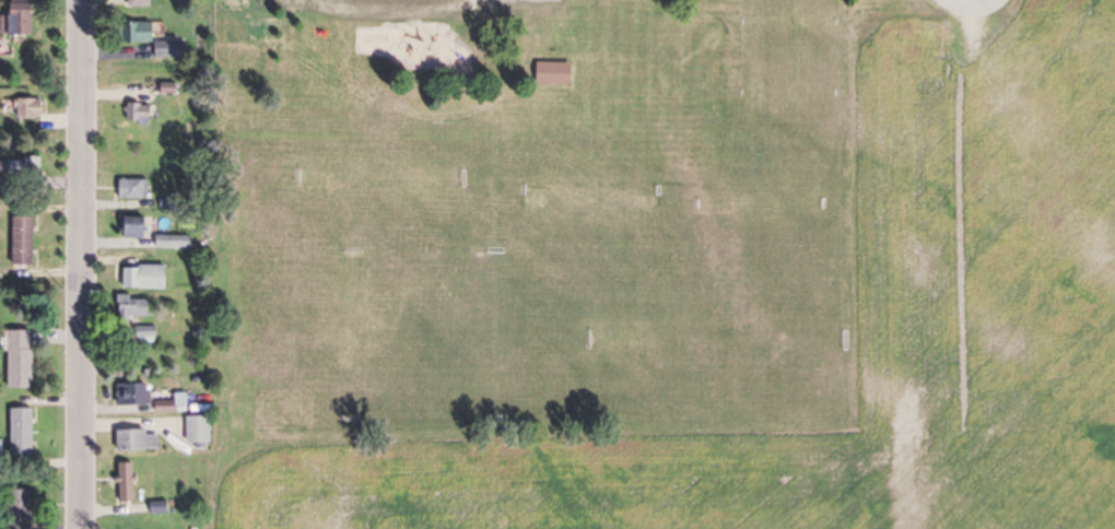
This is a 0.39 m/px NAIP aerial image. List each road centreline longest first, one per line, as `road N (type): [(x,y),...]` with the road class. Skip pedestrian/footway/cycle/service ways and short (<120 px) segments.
road 1 (residential): [(81,528),(81,0)]

